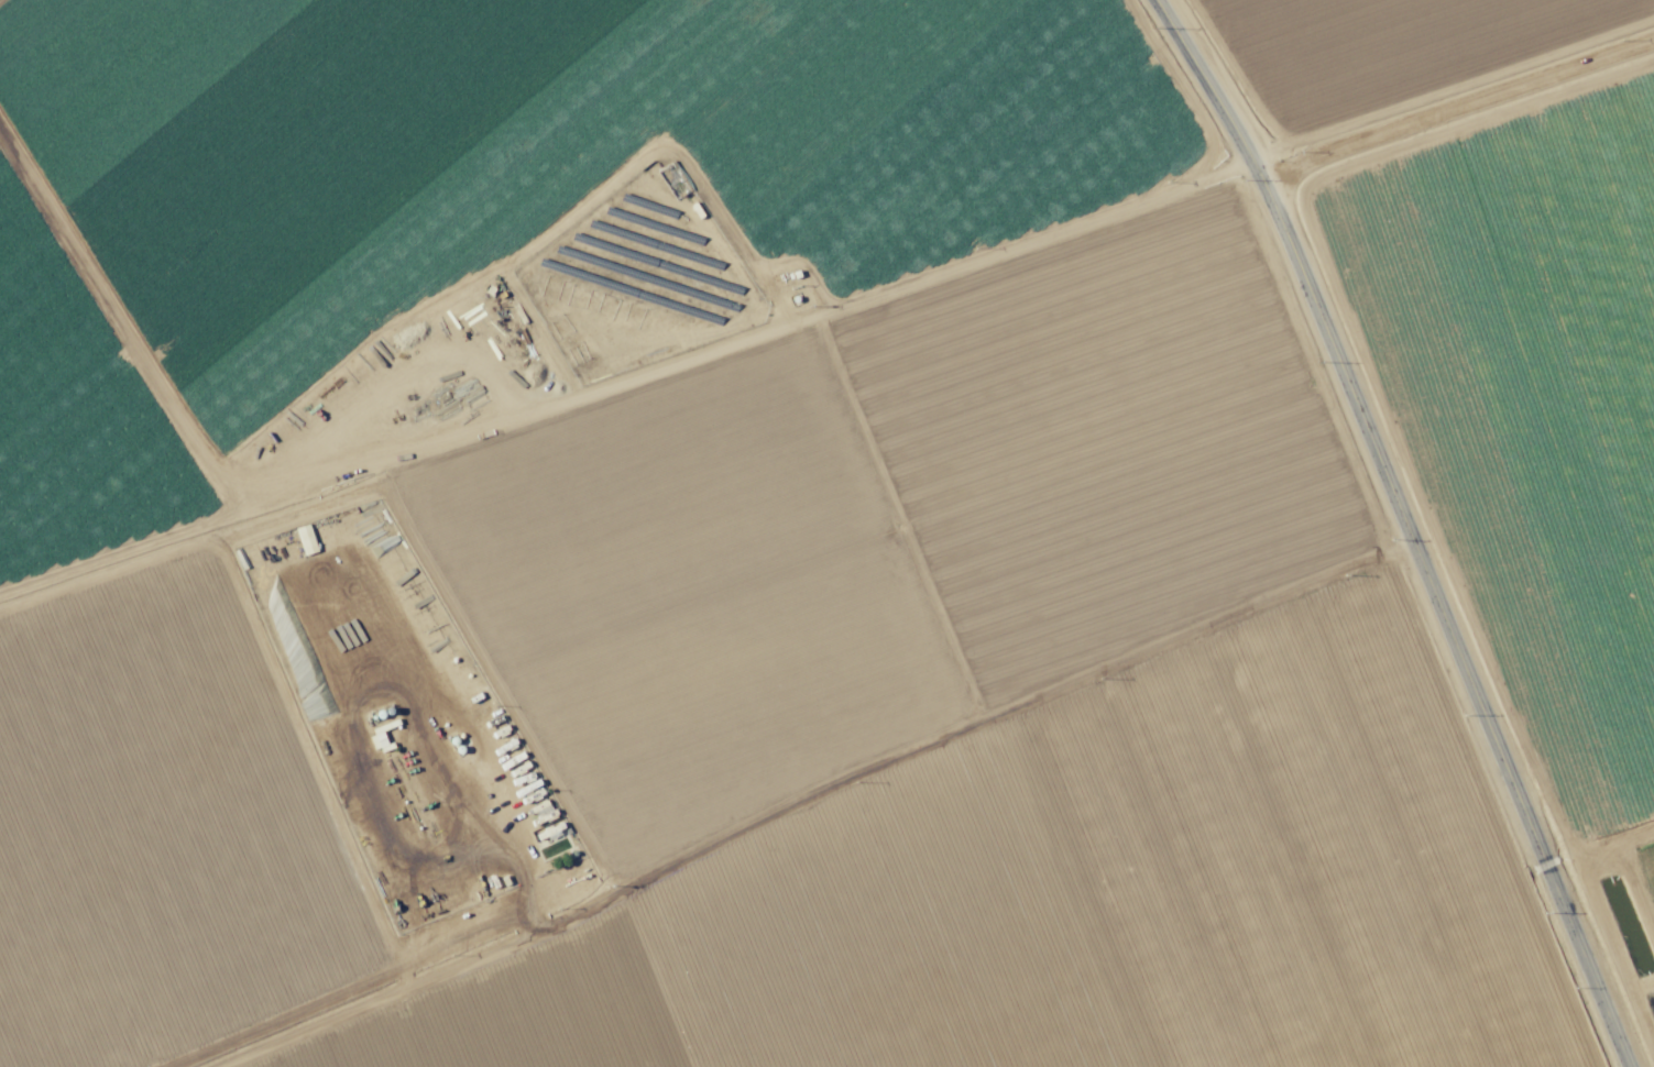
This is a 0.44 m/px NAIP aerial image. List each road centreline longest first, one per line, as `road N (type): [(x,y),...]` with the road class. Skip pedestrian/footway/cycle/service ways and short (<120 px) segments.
road 1 (track): [(0,596),(568,388),(1257,183),(1653,43)]
road 2 (tertiary): [(1624,1066),(1257,183),(1159,0)]

